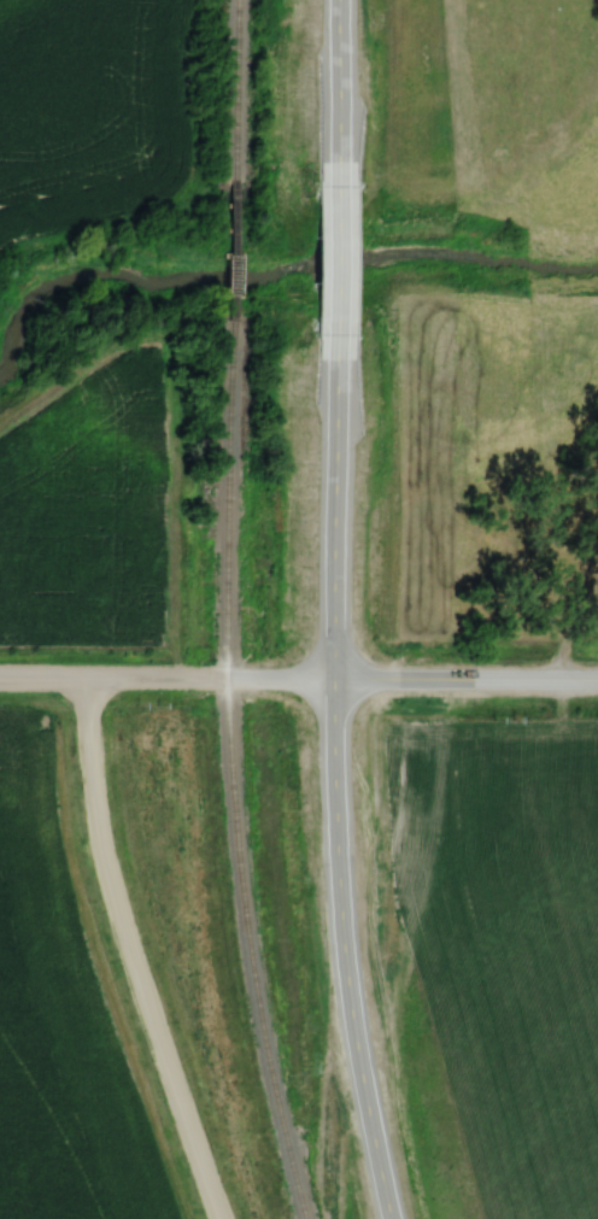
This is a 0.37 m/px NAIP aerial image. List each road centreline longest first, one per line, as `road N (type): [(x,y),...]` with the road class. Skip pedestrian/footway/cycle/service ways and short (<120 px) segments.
road 1 (secondary): [(339,925),(327,681),(328,320)]
road 2 (residential): [(219,1218),(116,908),(100,843),(88,682)]
road 3 (residential): [(327,681),(0,683)]
road 4 (secondary): [(396,1218),(360,1091),(339,925)]
road 5 (tertiary): [(597,683),(327,681)]
road 6 (secondary): [(328,210),(333,0)]

